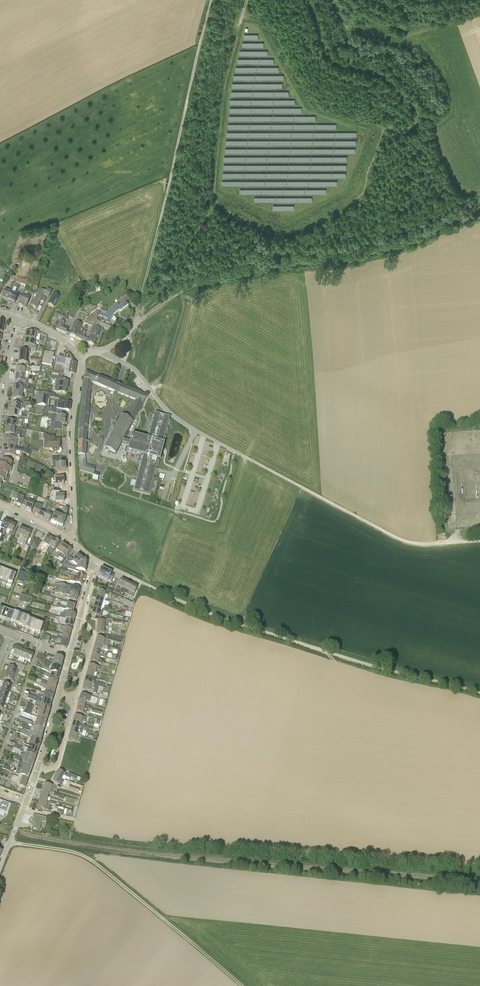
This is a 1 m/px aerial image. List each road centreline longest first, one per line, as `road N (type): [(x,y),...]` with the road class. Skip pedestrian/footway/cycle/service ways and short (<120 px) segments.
road 1 (track): [(133,326),(202,282),(372,253),(479,209)]
road 2 (unclassified): [(479,693),(248,626),(140,583)]
road 3 (unclassified): [(131,330),(212,0)]
road 4 (track): [(10,843),(86,857),(243,985)]
road 5 (residential): [(67,539),(75,522),(71,438),(81,355)]
road 6 (unclassified): [(243,455),(175,416),(125,363)]

